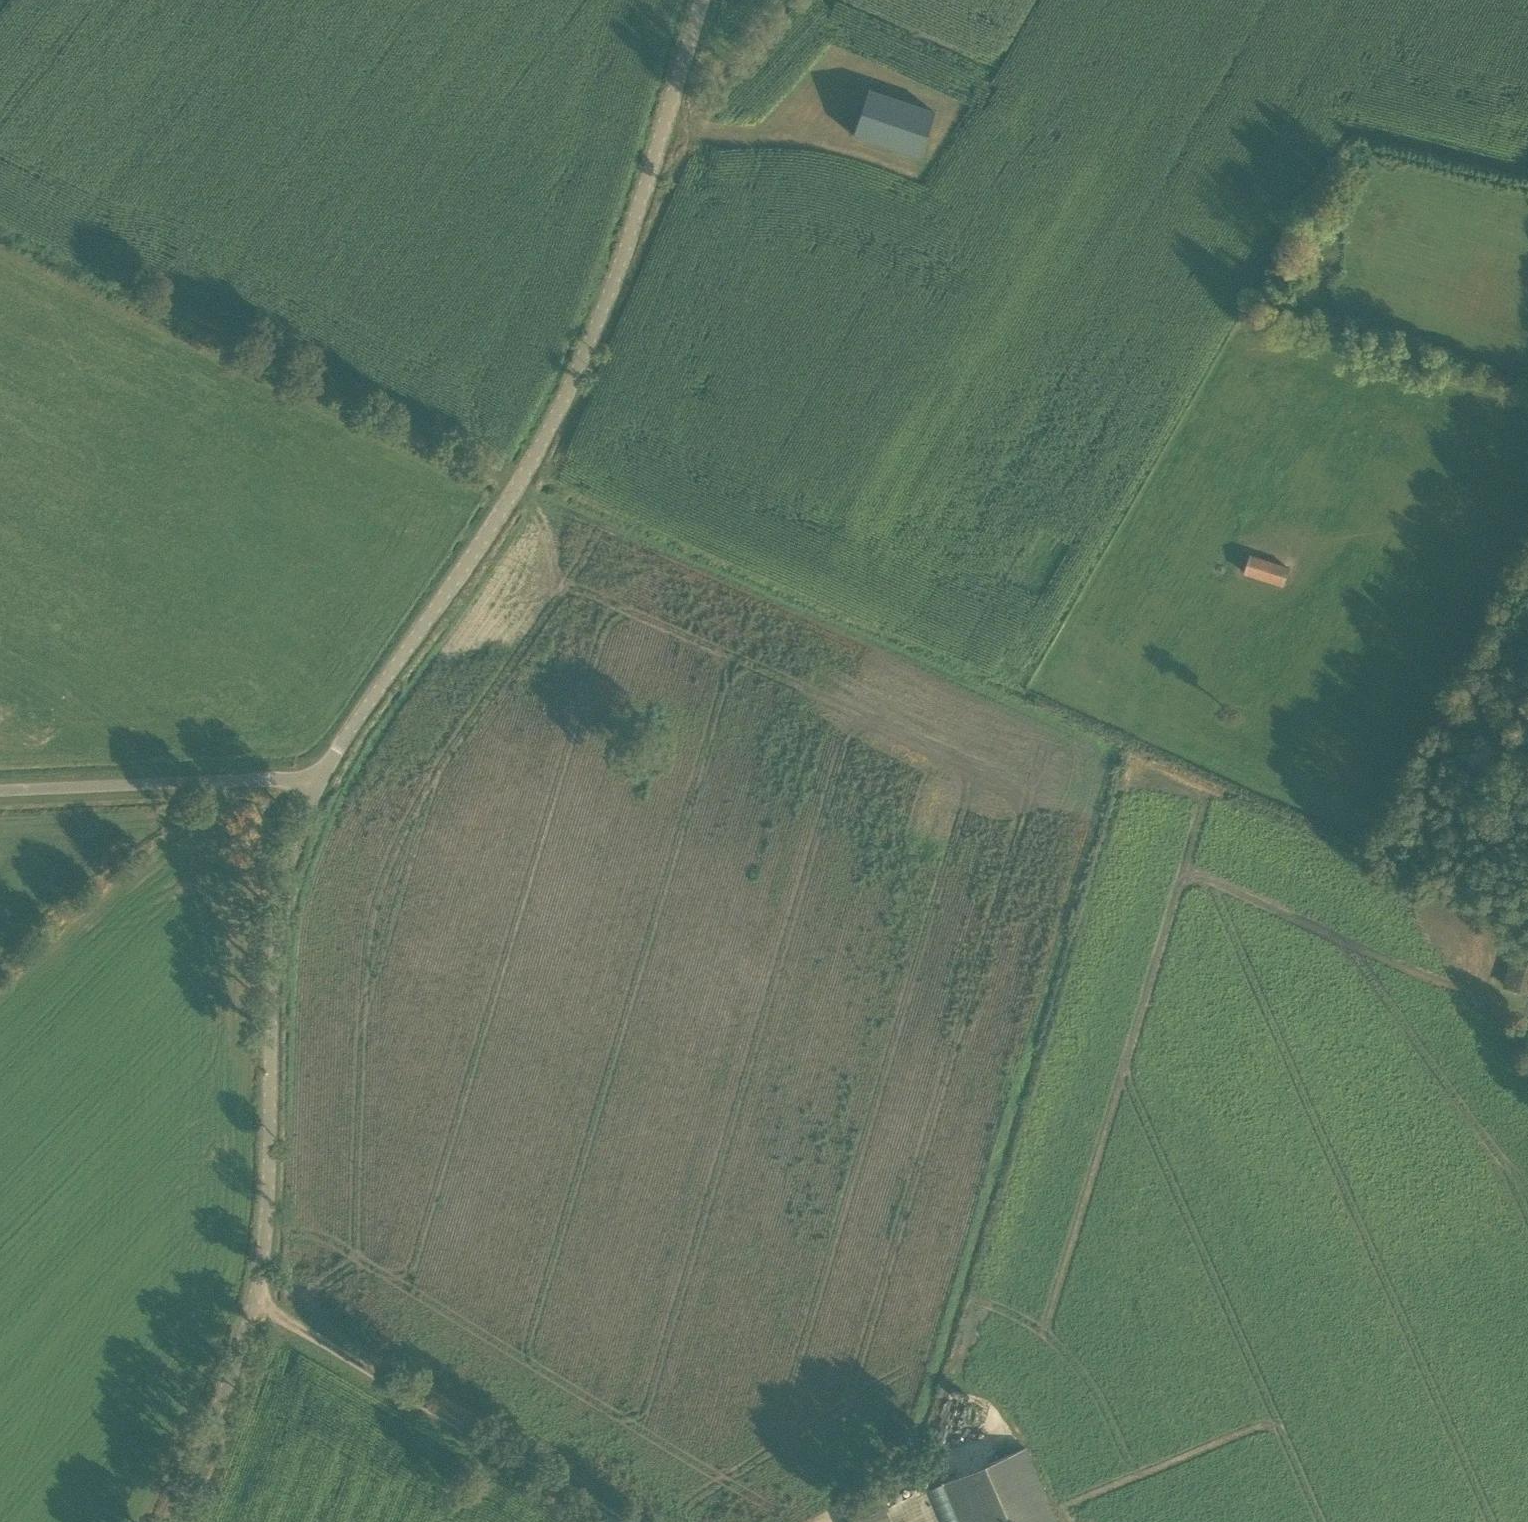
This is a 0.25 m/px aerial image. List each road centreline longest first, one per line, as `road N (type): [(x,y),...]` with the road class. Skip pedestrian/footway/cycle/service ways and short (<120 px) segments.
road 1 (unclassified): [(327,782),(530,461),(607,300),(700,0)]
road 2 (unclassified): [(259,1303),(277,907),(294,849),(327,782)]
road 3 (unclassified): [(624,1521),(259,1303)]
road 4 (unclassified): [(0,779),(327,782)]
road 5 (unclassified): [(171,1521),(248,1352),(259,1303)]

